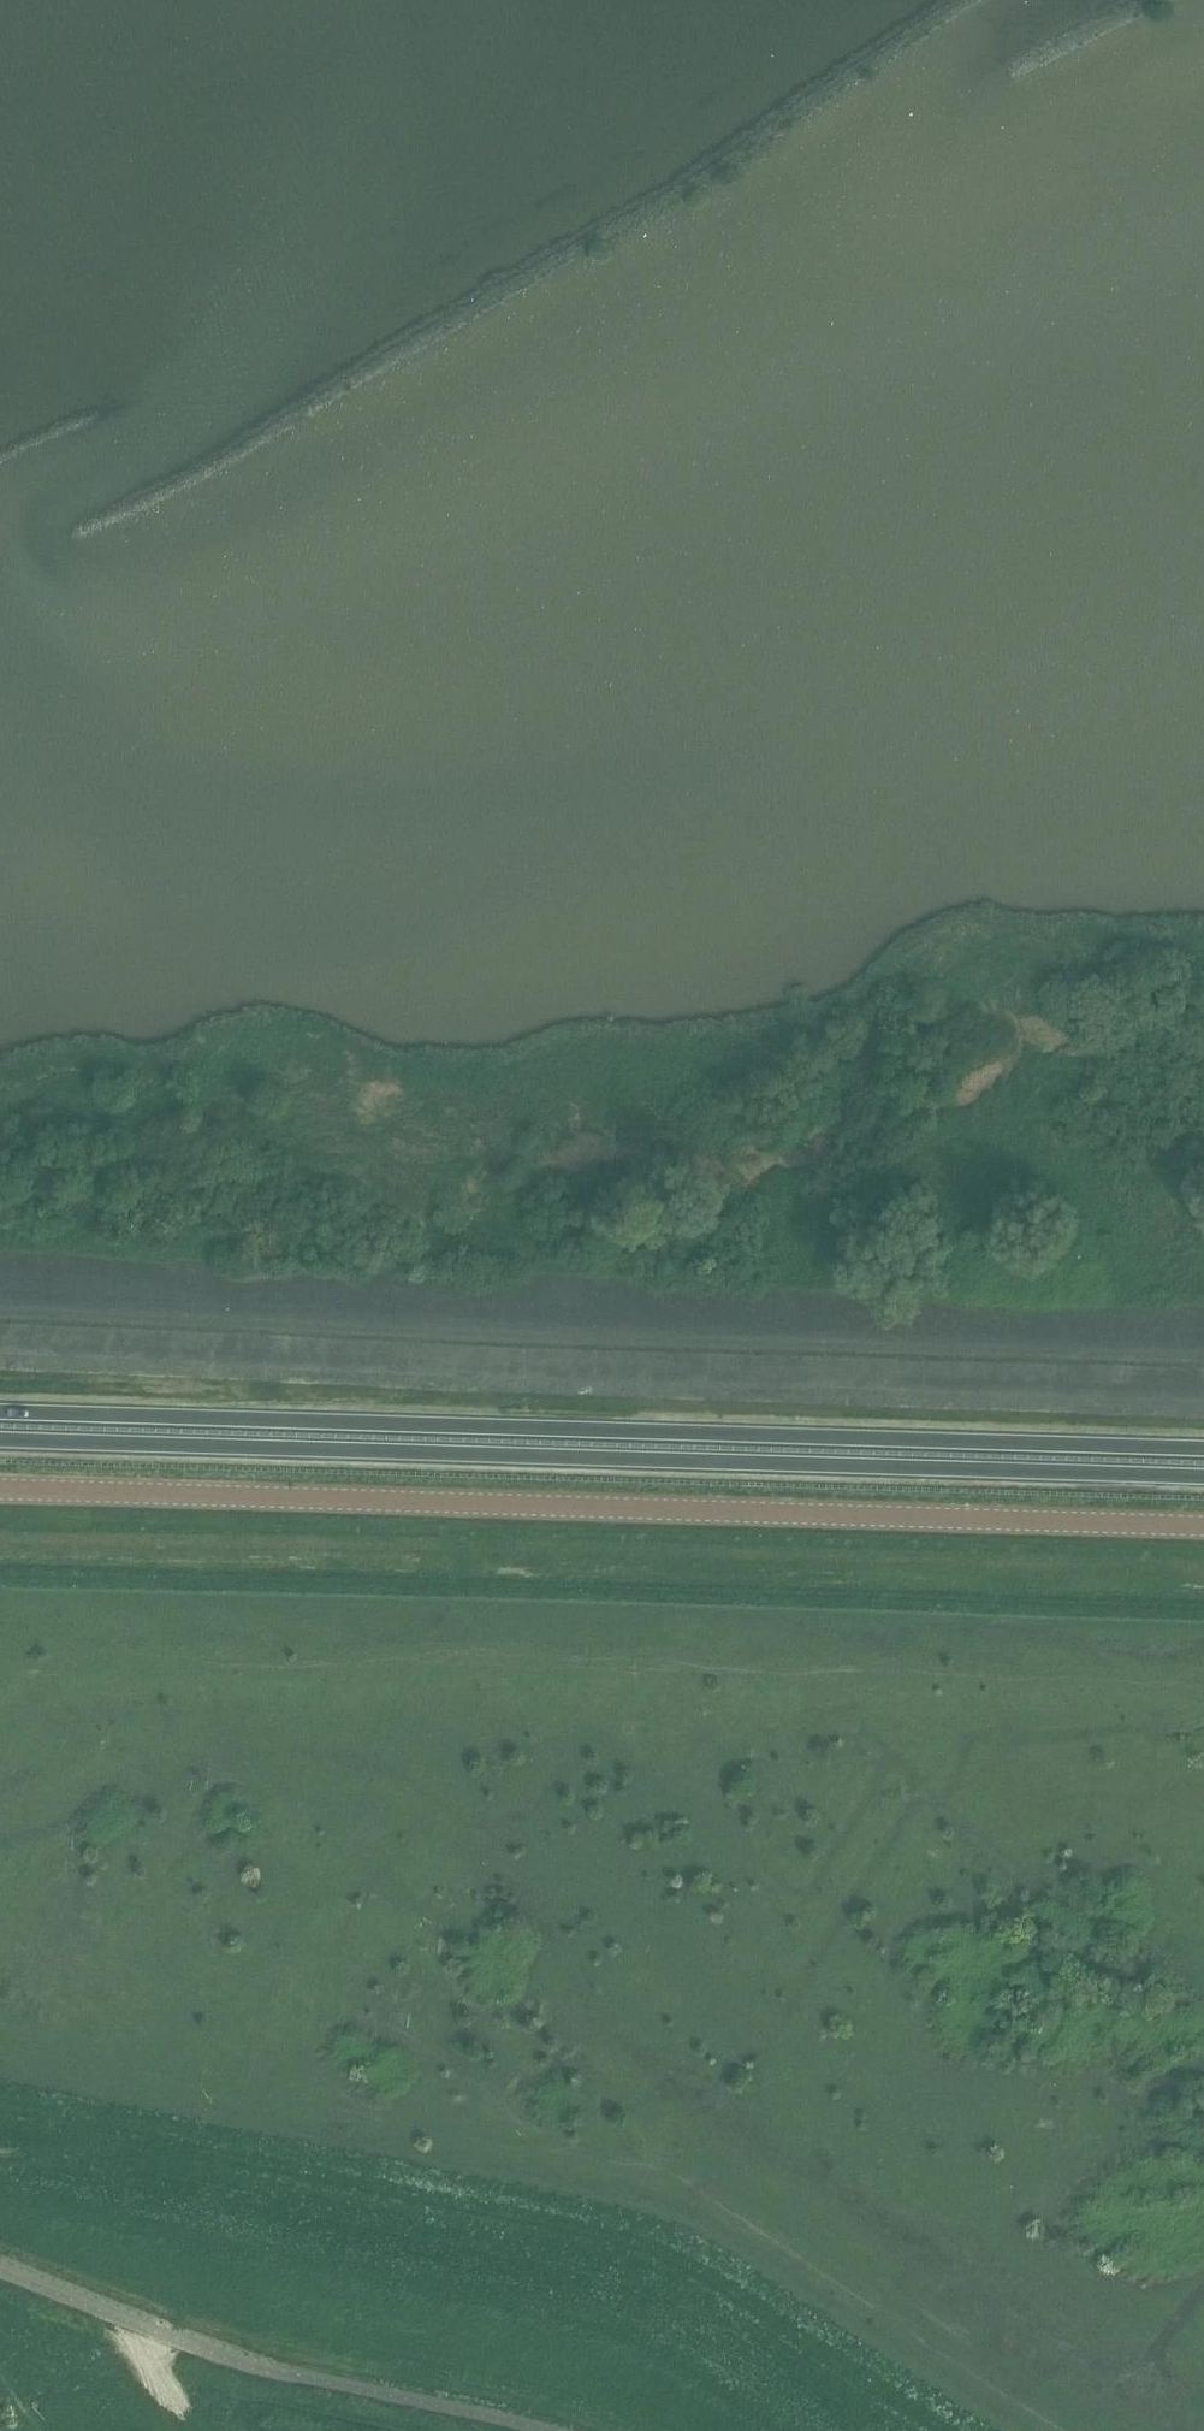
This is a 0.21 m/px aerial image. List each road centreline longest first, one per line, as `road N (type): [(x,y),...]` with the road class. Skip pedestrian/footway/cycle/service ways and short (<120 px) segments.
road 1 (tertiary): [(1203,1527),(0,1490)]
road 2 (trunk): [(0,1441),(1203,1477)]
road 3 (trunk): [(1203,1449),(0,1413)]
road 4 (track): [(0,2207),(120,2239),(558,2326),(652,2364),(760,2430)]

